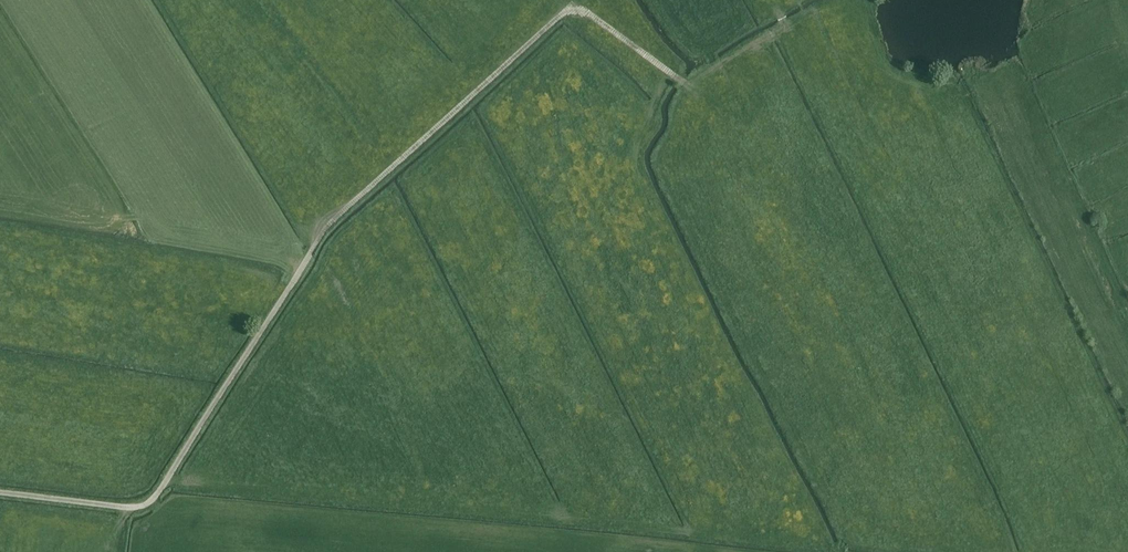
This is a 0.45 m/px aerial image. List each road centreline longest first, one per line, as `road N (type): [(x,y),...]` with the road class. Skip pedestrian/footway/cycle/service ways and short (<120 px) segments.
road 1 (track): [(166,480),(830,551)]
road 2 (track): [(689,88),(572,7),(322,232),(293,281)]

